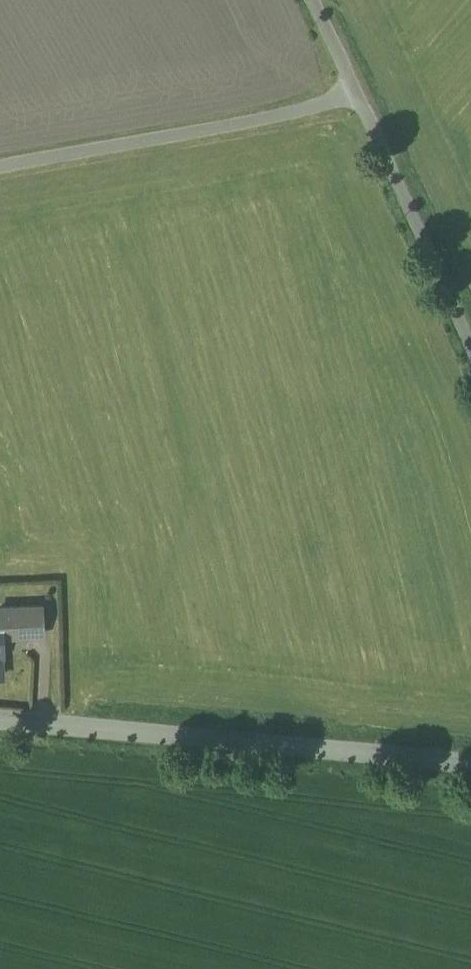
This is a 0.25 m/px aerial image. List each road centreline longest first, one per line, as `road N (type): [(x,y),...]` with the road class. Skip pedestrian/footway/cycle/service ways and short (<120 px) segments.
road 1 (unclassified): [(0,722),(470,769)]
road 2 (unclassified): [(470,355),(312,0)]

